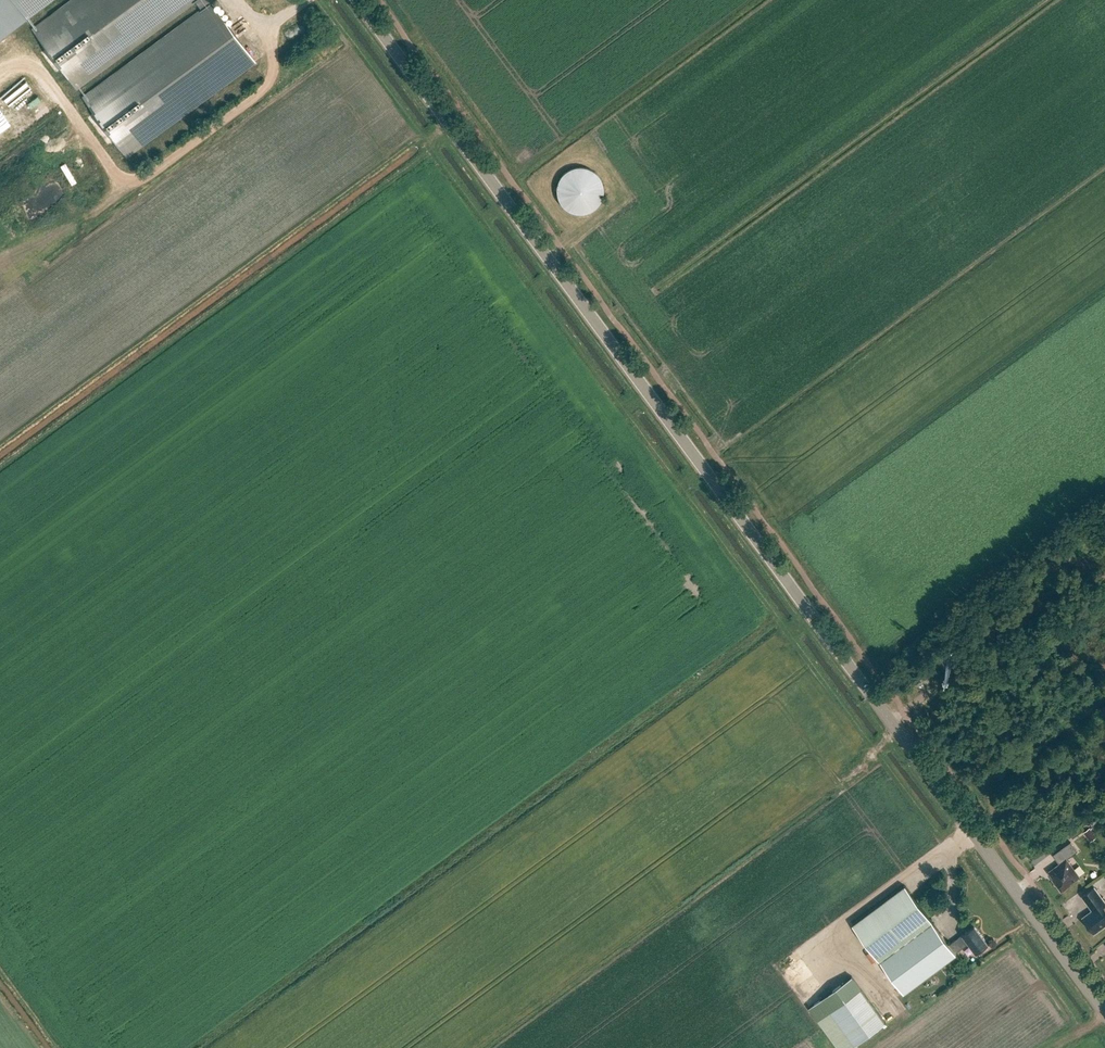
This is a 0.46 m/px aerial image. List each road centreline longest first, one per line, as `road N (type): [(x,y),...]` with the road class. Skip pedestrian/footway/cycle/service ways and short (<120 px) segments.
road 1 (tertiary): [(1104,1015),(353,0)]

